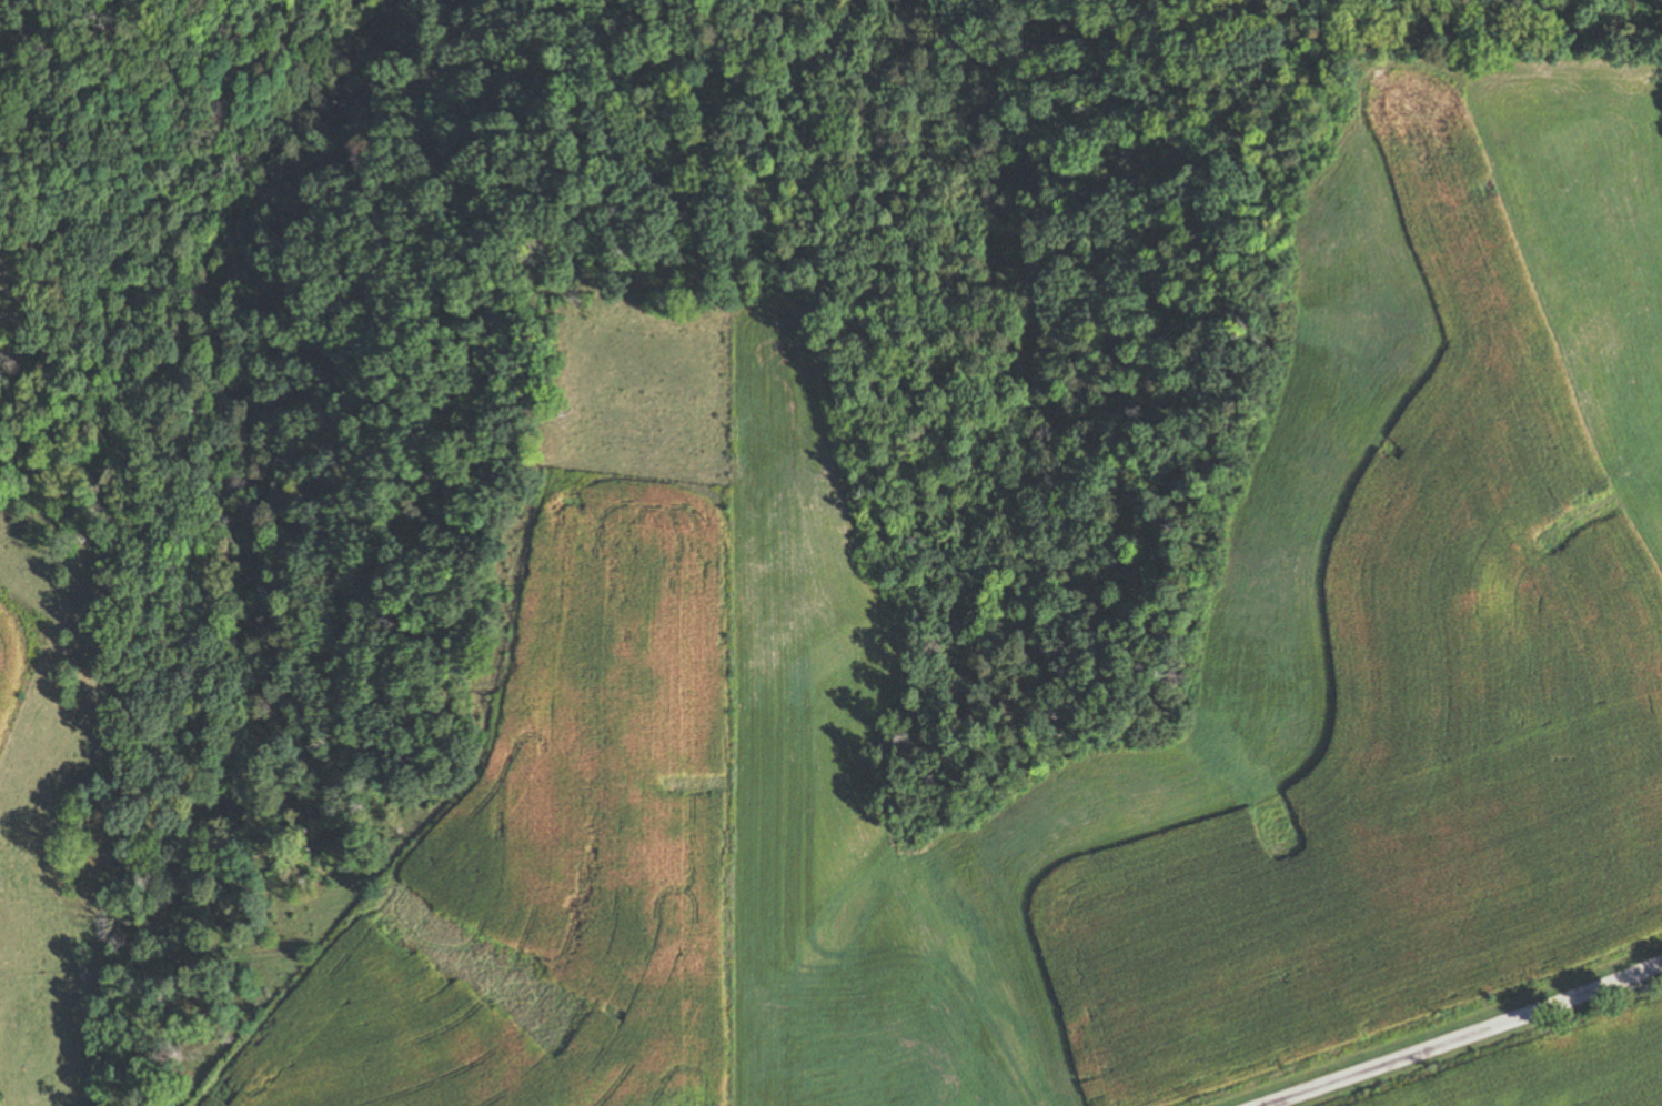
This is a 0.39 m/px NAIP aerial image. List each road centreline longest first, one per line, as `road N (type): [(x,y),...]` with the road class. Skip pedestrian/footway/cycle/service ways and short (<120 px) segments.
road 1 (residential): [(1244,1105),(1567,1002),(1661,954)]

